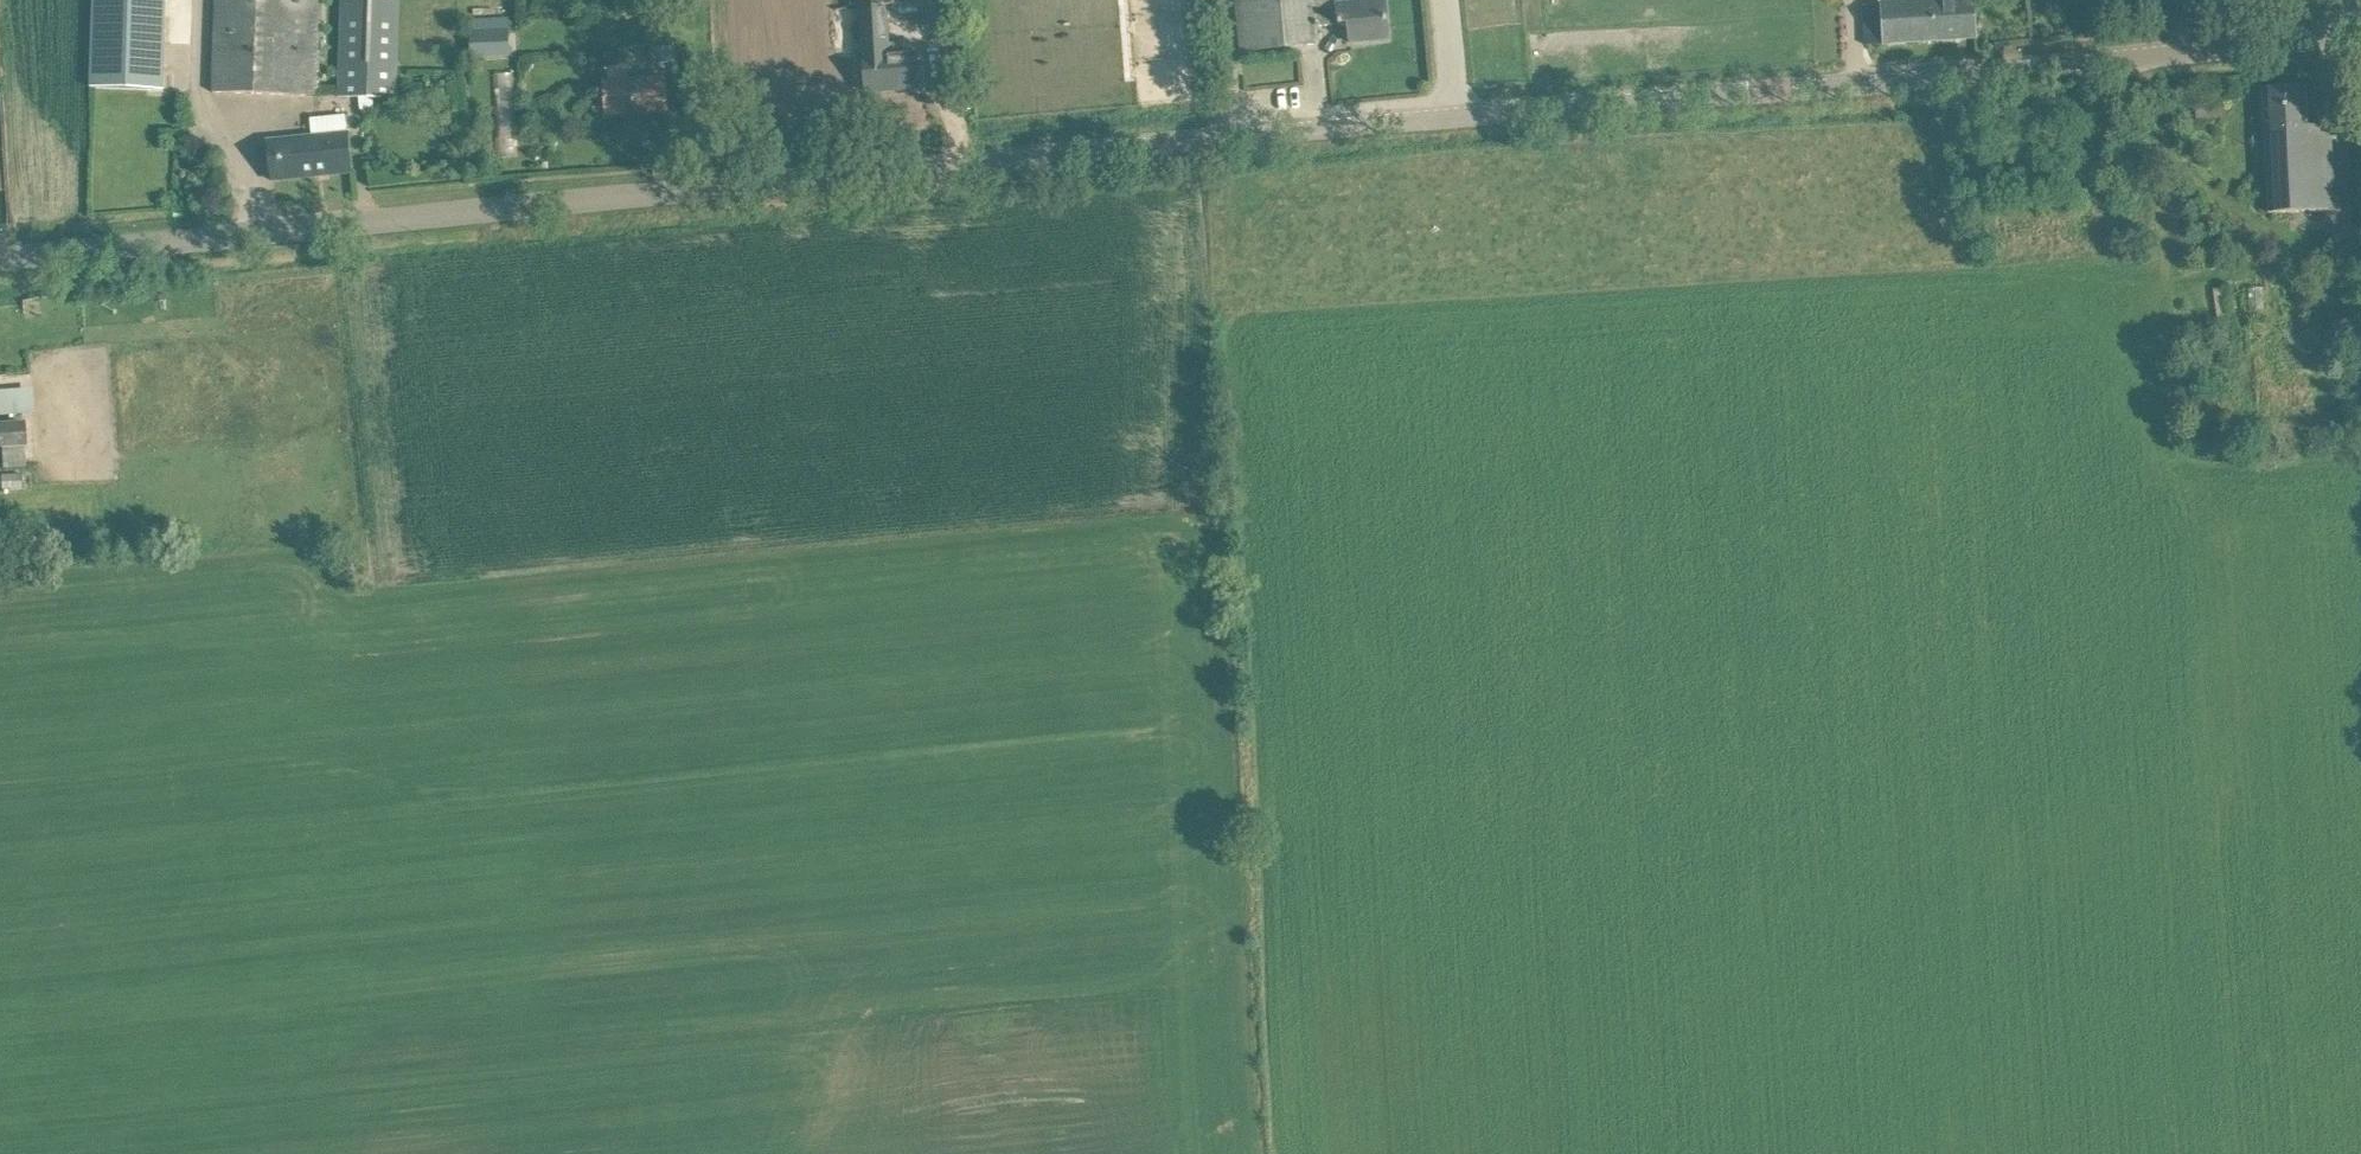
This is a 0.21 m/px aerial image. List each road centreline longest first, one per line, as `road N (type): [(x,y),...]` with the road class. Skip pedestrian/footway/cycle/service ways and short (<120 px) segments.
road 1 (unclassified): [(0,260),(2360,33)]

